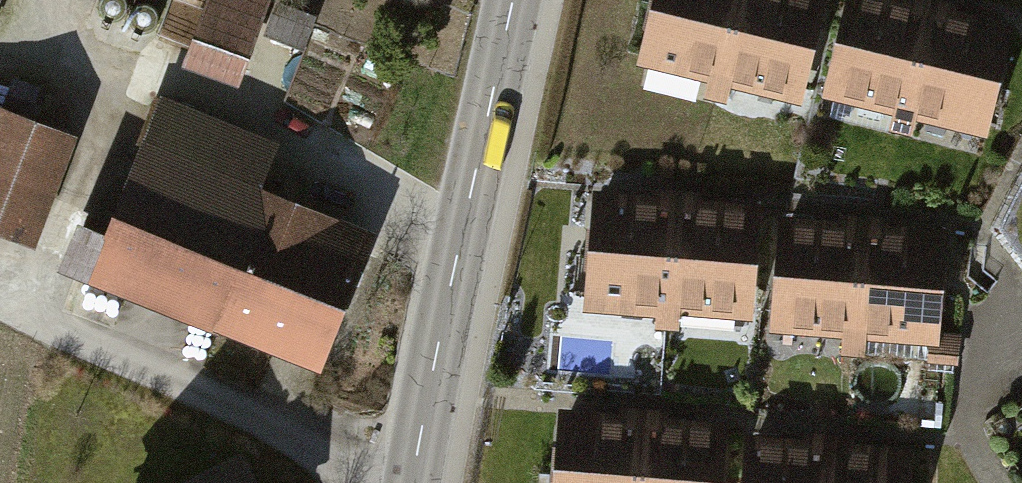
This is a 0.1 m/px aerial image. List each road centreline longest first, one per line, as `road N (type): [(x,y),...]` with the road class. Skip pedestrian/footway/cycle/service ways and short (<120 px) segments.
road 1 (tertiary): [(412,482),(514,0)]

